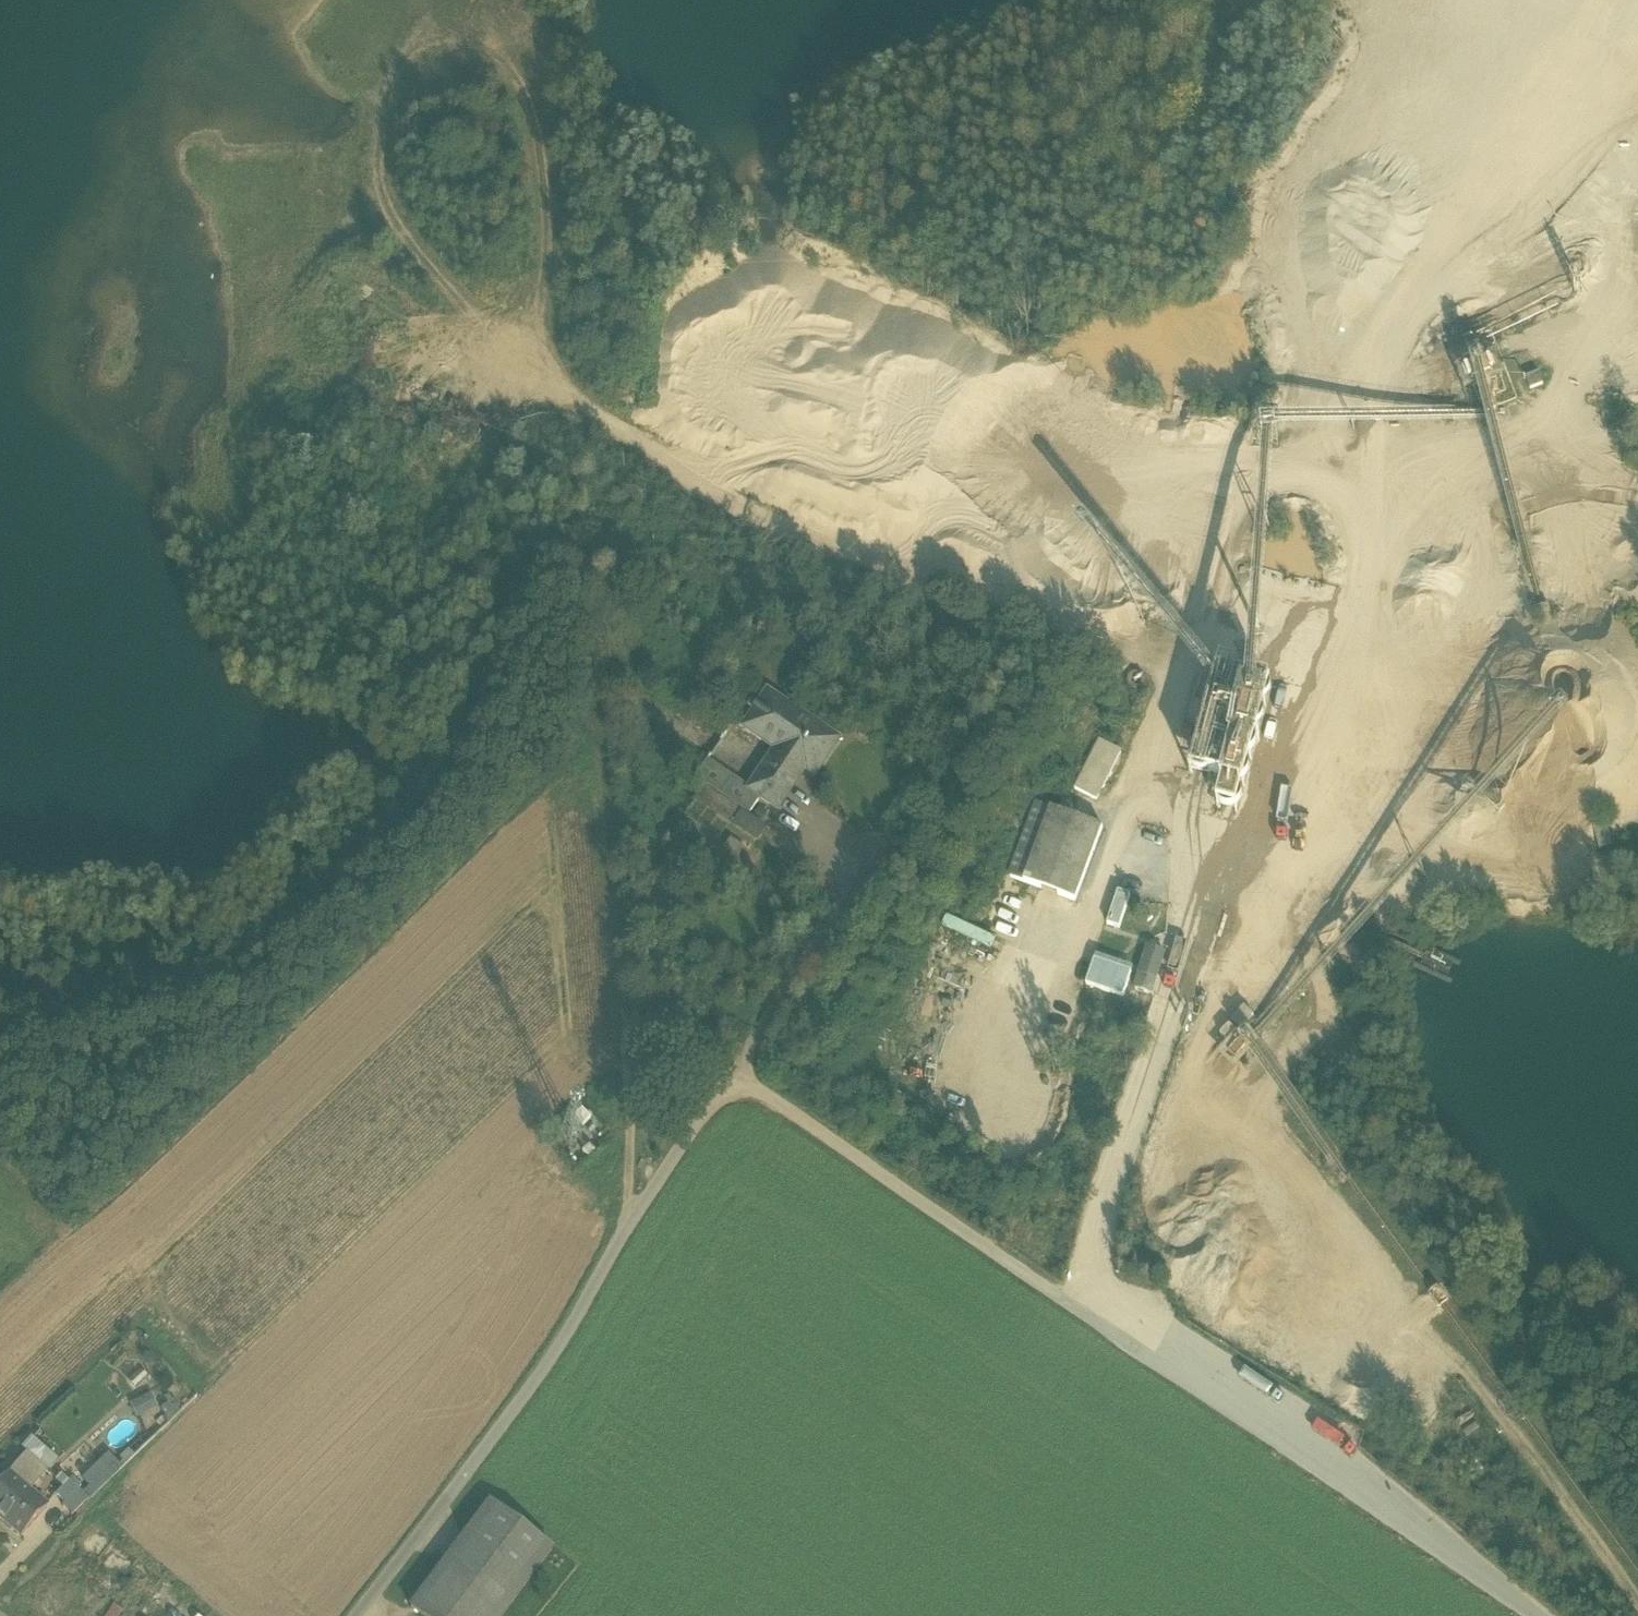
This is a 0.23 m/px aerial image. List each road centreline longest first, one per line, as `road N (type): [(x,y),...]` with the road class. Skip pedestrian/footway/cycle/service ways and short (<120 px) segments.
road 1 (residential): [(357,1615),(548,1364),(646,1198),(943,755)]
road 2 (track): [(728,1075),(639,1016),(623,1015),(629,1225)]
road 3 (track): [(623,1015),(598,759)]

